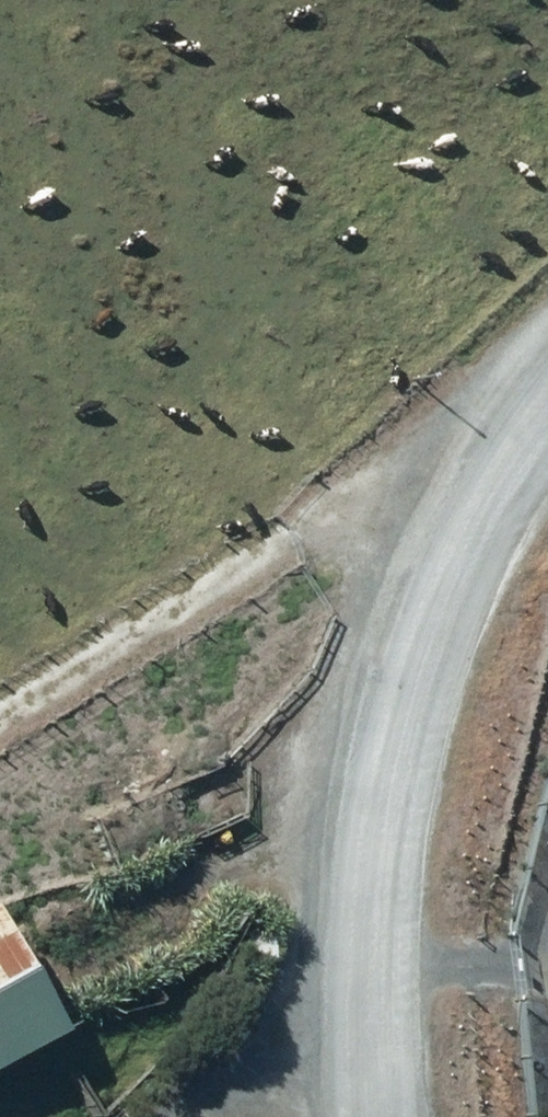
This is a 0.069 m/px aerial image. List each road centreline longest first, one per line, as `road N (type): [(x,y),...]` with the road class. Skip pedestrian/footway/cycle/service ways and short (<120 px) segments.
road 1 (unclassified): [(383,1116),(371,928),(406,694),(521,457),(547,428)]
road 2 (track): [(0,716),(274,532),(485,532)]

